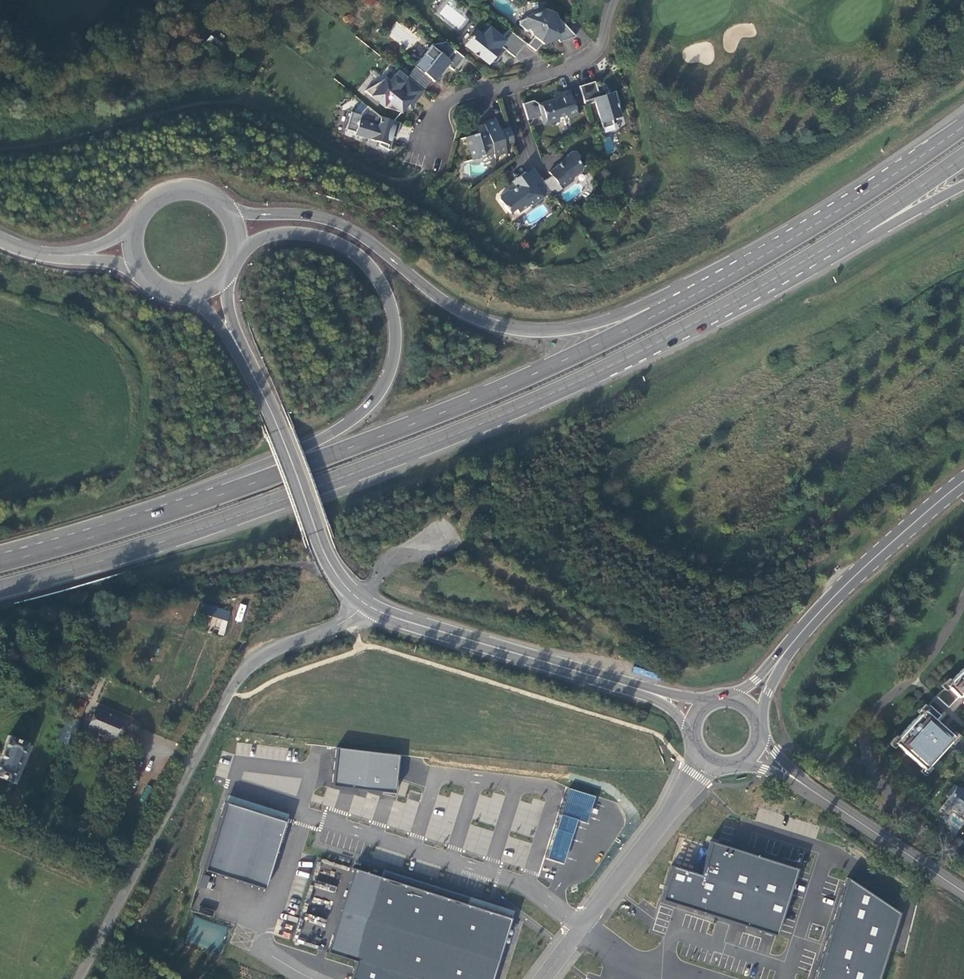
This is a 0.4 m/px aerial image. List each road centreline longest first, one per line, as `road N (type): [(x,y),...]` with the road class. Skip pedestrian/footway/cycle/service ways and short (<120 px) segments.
road 1 (trunk): [(904,169),(705,291),(503,388),(210,501),(0,565)]
road 2 (trunk): [(904,169),(648,305),(556,332),(504,328),(458,310),(337,225),(241,212),(211,198)]
road 3 (trunk): [(233,247),(314,236),(375,272),(398,328),(388,388),(325,439),(211,487),(0,552)]
road 4 (trunk): [(0,592),(218,526),(606,370)]
road 5 (unclassified): [(79,978),(249,664),(364,605)]
road 6 (track): [(0,150),(240,103),(397,178),(425,167)]
road 7 (track): [(0,274),(103,313),(142,364),(145,388),(121,478),(106,490),(0,521)]
road 8 (trunk): [(606,370),(743,299),(963,159)]
road 9 (trunk): [(606,370),(747,307),(963,187)]
road 10 (secondary): [(364,605),(697,713)]
road 11 (secondary): [(746,704),(864,570),(963,484)]
road 12 (unclassified): [(583,924),(526,883),(301,813)]
road 13 (secondary): [(755,750),(963,893)]
road 14 (residential): [(614,0),(594,53),(463,95),(442,111)]
road 15 (secondary): [(319,544),(235,342)]
road 16 (unclassified): [(301,813),(258,944),(322,978)]
road 17 (unclassified): [(706,760),(583,924)]
road 18 (unclassified): [(583,924),(626,953),(706,978)]

